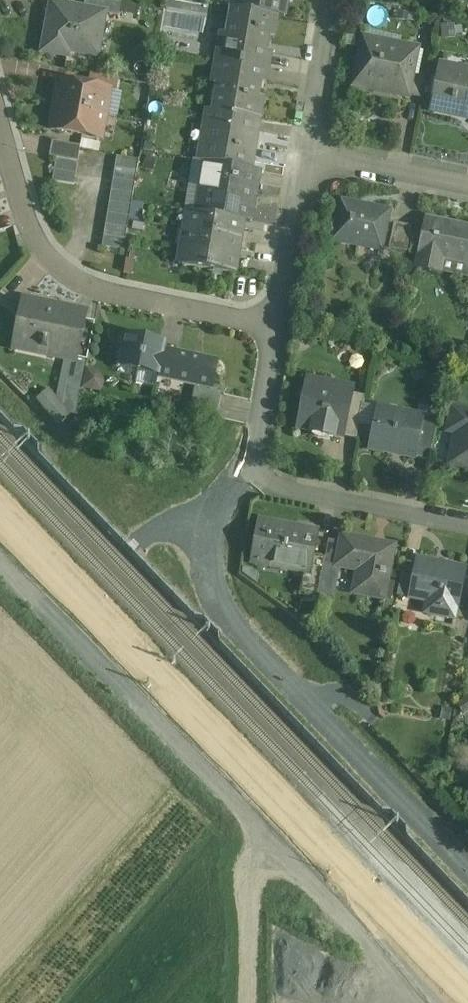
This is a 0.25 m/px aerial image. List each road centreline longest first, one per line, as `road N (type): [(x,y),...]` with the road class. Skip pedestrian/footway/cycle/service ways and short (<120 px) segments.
road 1 (residential): [(0,112),(52,250),(105,287),(276,318)]
road 2 (residential): [(276,318),(251,479),(467,526)]
road 3 (residential): [(276,318),(308,149)]
road 4 (residential): [(308,149),(467,186)]
road 5 (residential): [(308,149),(335,0)]

